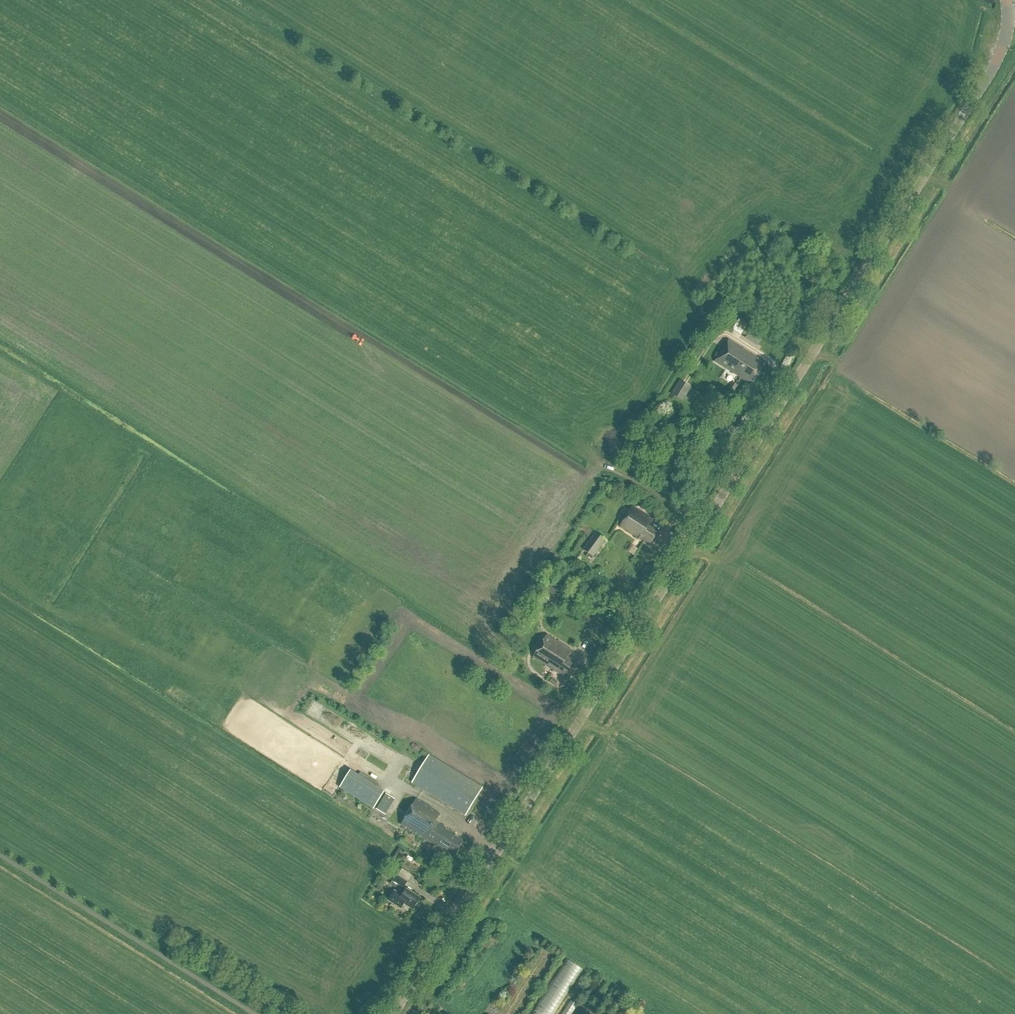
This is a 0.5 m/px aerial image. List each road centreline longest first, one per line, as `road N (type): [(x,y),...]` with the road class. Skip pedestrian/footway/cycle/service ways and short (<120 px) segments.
road 1 (tertiary): [(392,1013),(996,62),(1007,0)]

